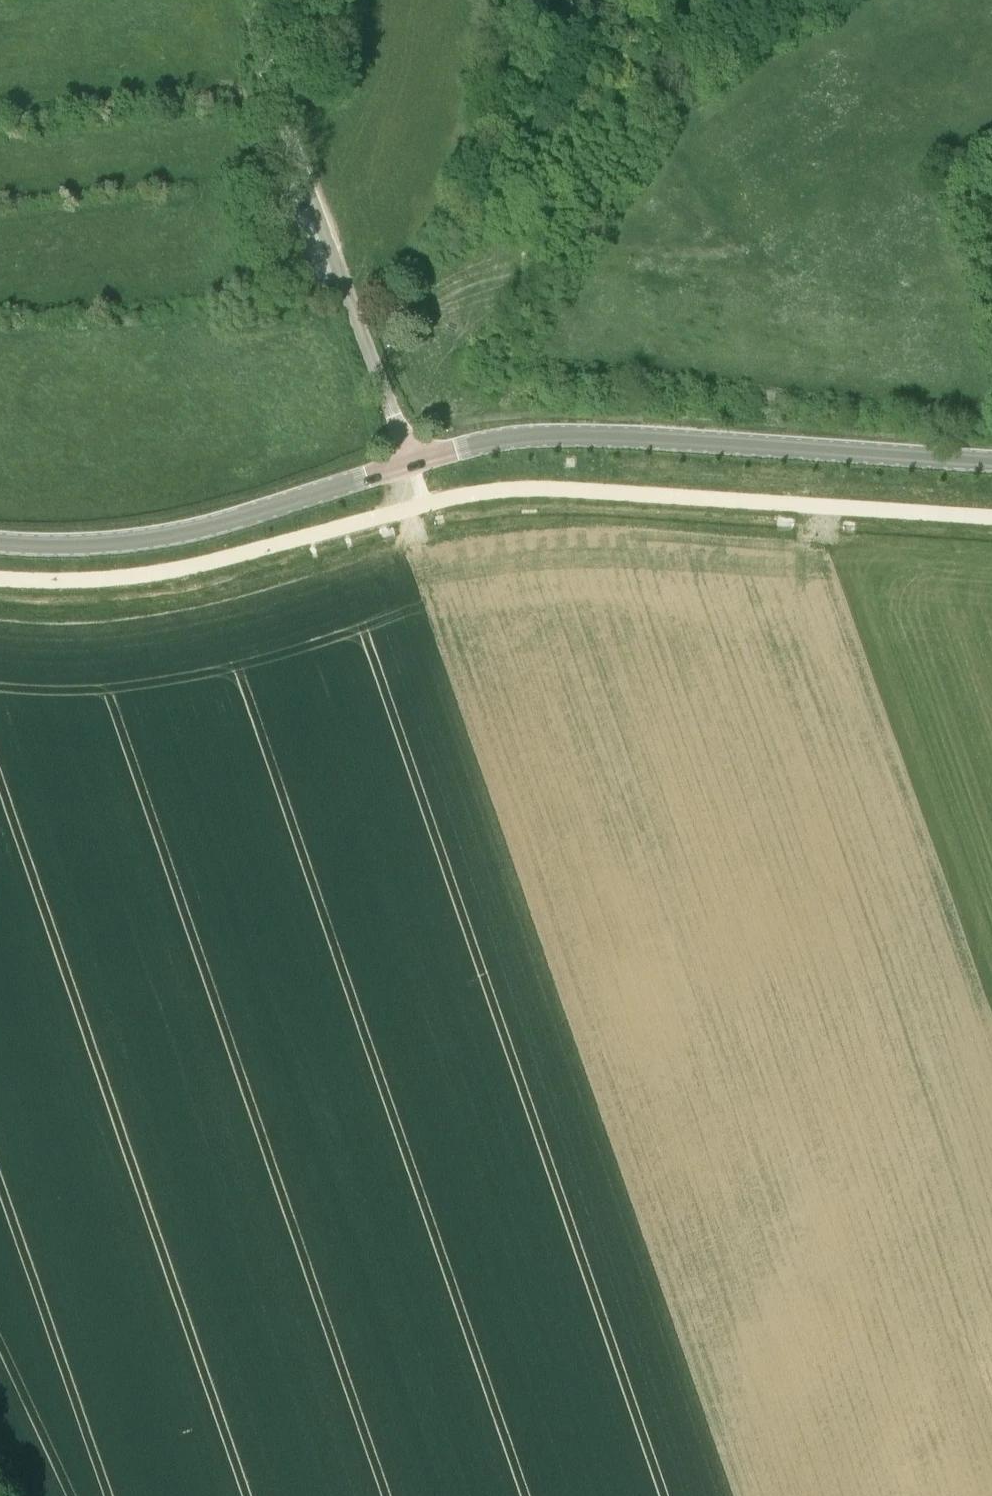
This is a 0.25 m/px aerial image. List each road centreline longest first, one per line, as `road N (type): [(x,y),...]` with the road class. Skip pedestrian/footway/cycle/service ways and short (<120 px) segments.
road 1 (tertiary): [(412,461),(484,443),(579,435),(991,461)]
road 2 (unclassified): [(412,461),(274,100),(255,0)]
road 3 (tertiary): [(0,542),(97,543),(187,531),(412,461)]

